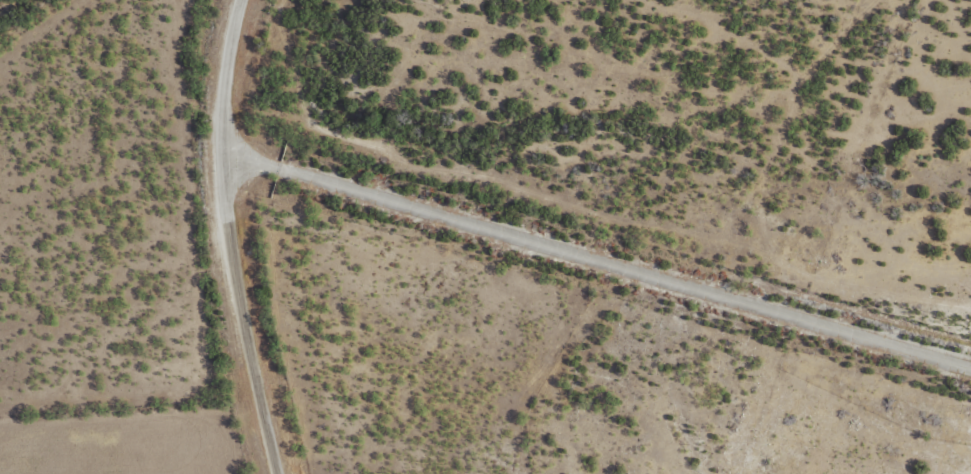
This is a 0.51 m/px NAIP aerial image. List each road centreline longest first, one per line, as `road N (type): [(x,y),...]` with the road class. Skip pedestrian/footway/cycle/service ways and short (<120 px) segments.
road 1 (residential): [(268,473),(224,287),(234,178),(284,0)]

